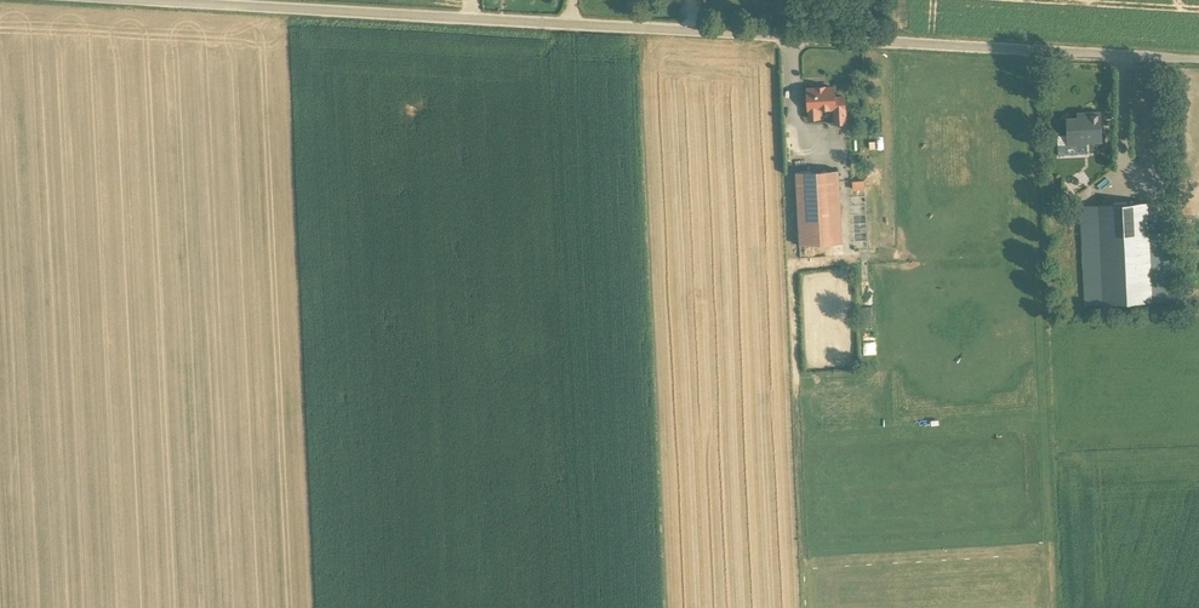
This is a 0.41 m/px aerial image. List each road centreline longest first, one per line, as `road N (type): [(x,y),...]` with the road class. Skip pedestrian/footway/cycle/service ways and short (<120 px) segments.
road 1 (unclassified): [(1198,60),(118,0)]

